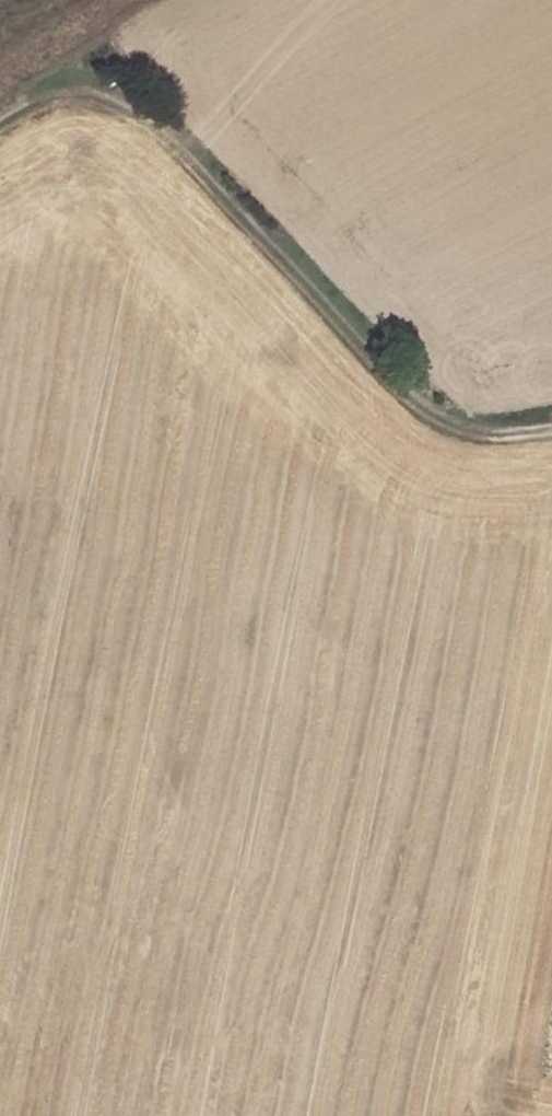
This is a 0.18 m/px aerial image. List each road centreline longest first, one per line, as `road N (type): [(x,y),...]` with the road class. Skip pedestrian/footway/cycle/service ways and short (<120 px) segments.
road 1 (track): [(551,430),(469,438),(438,428),(128,118),(69,116),(0,156)]

